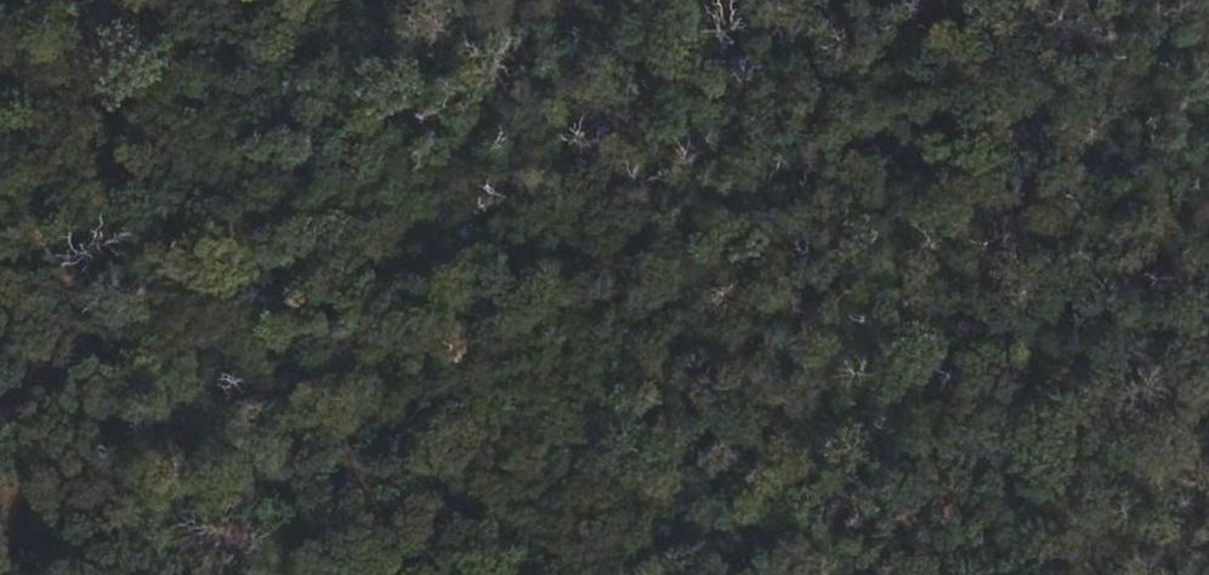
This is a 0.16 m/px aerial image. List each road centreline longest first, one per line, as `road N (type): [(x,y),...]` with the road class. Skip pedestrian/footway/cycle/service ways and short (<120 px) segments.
road 1 (track): [(1208,370),(688,0)]

